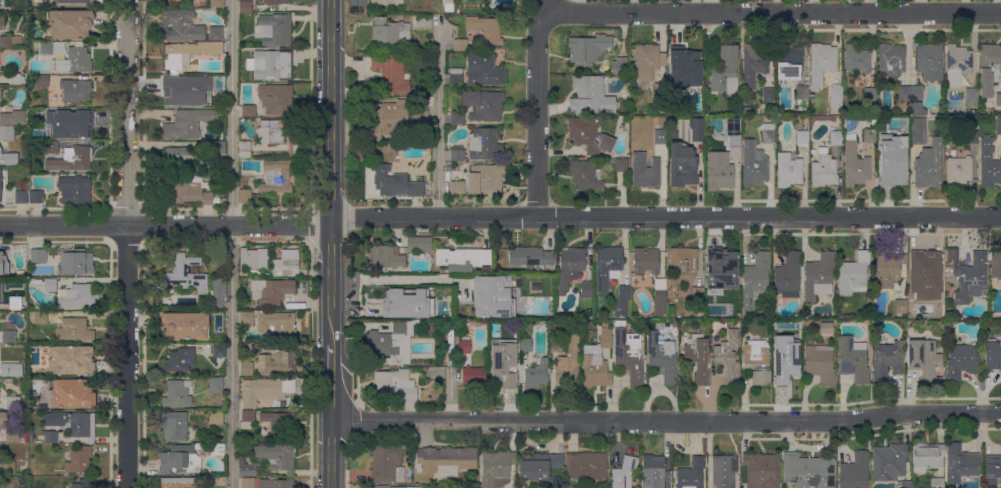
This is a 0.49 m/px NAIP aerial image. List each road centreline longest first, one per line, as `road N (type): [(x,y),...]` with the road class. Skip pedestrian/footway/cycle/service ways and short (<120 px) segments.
road 1 (residential): [(1000,414),(836,422),(331,420)]
road 2 (residential): [(1000,218),(331,221)]
road 3 (residential): [(128,487),(127,0)]
road 4 (residential): [(1000,13),(543,14)]
road 5 (residential): [(331,221),(0,225)]
road 6 (tertiary): [(331,221),(332,0)]
road 7 (residential): [(537,218),(543,14)]

